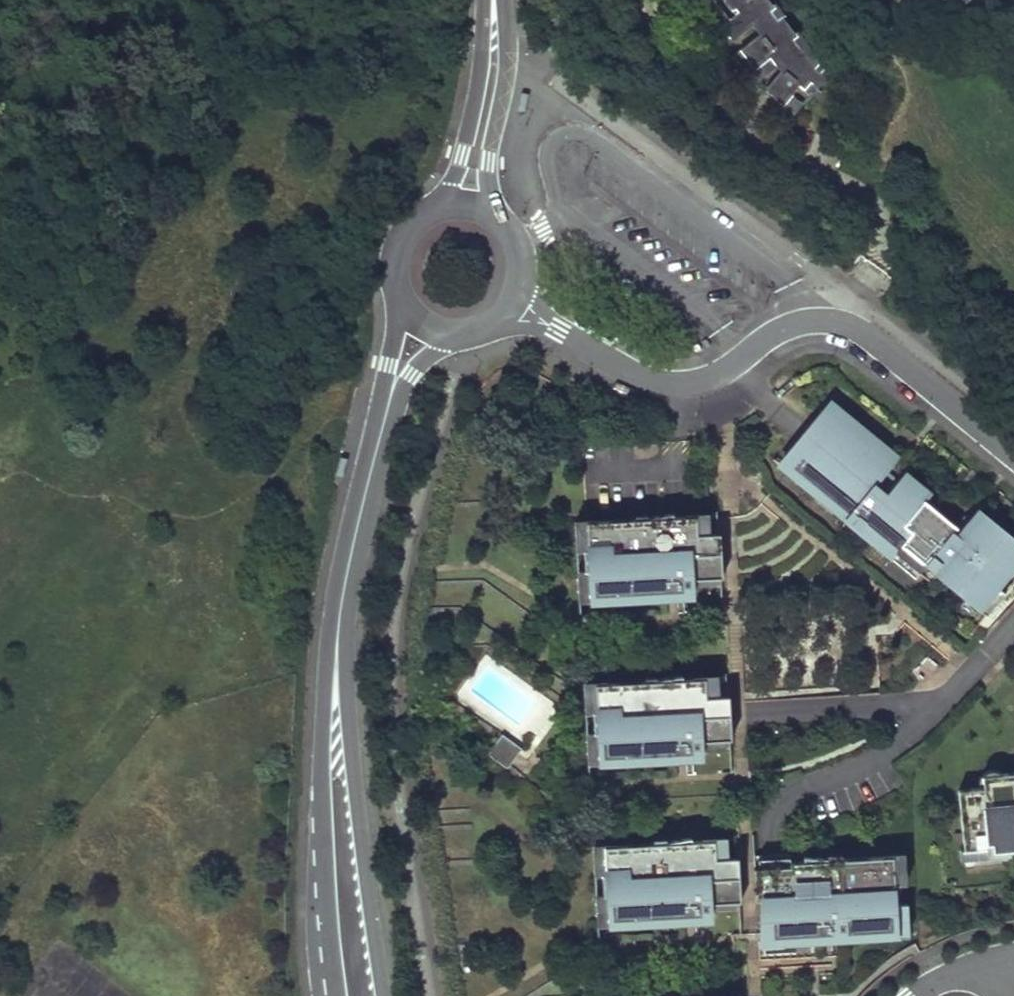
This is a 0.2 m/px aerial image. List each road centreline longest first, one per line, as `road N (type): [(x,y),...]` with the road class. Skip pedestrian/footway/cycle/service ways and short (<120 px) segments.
road 1 (residential): [(1013,456),(872,335),(843,321),(788,323),(719,373),(685,382),(646,378),(557,330)]
road 2 (tertiary): [(385,995),(339,614)]
road 3 (tertiary): [(339,614),(325,679),(321,770),(337,995)]
road 4 (tertiary): [(484,0),(463,155),(426,213)]
road 5 (tertiary): [(497,221),(488,161),(505,76),(504,0)]
road 6 (tertiary): [(388,405),(339,614)]

